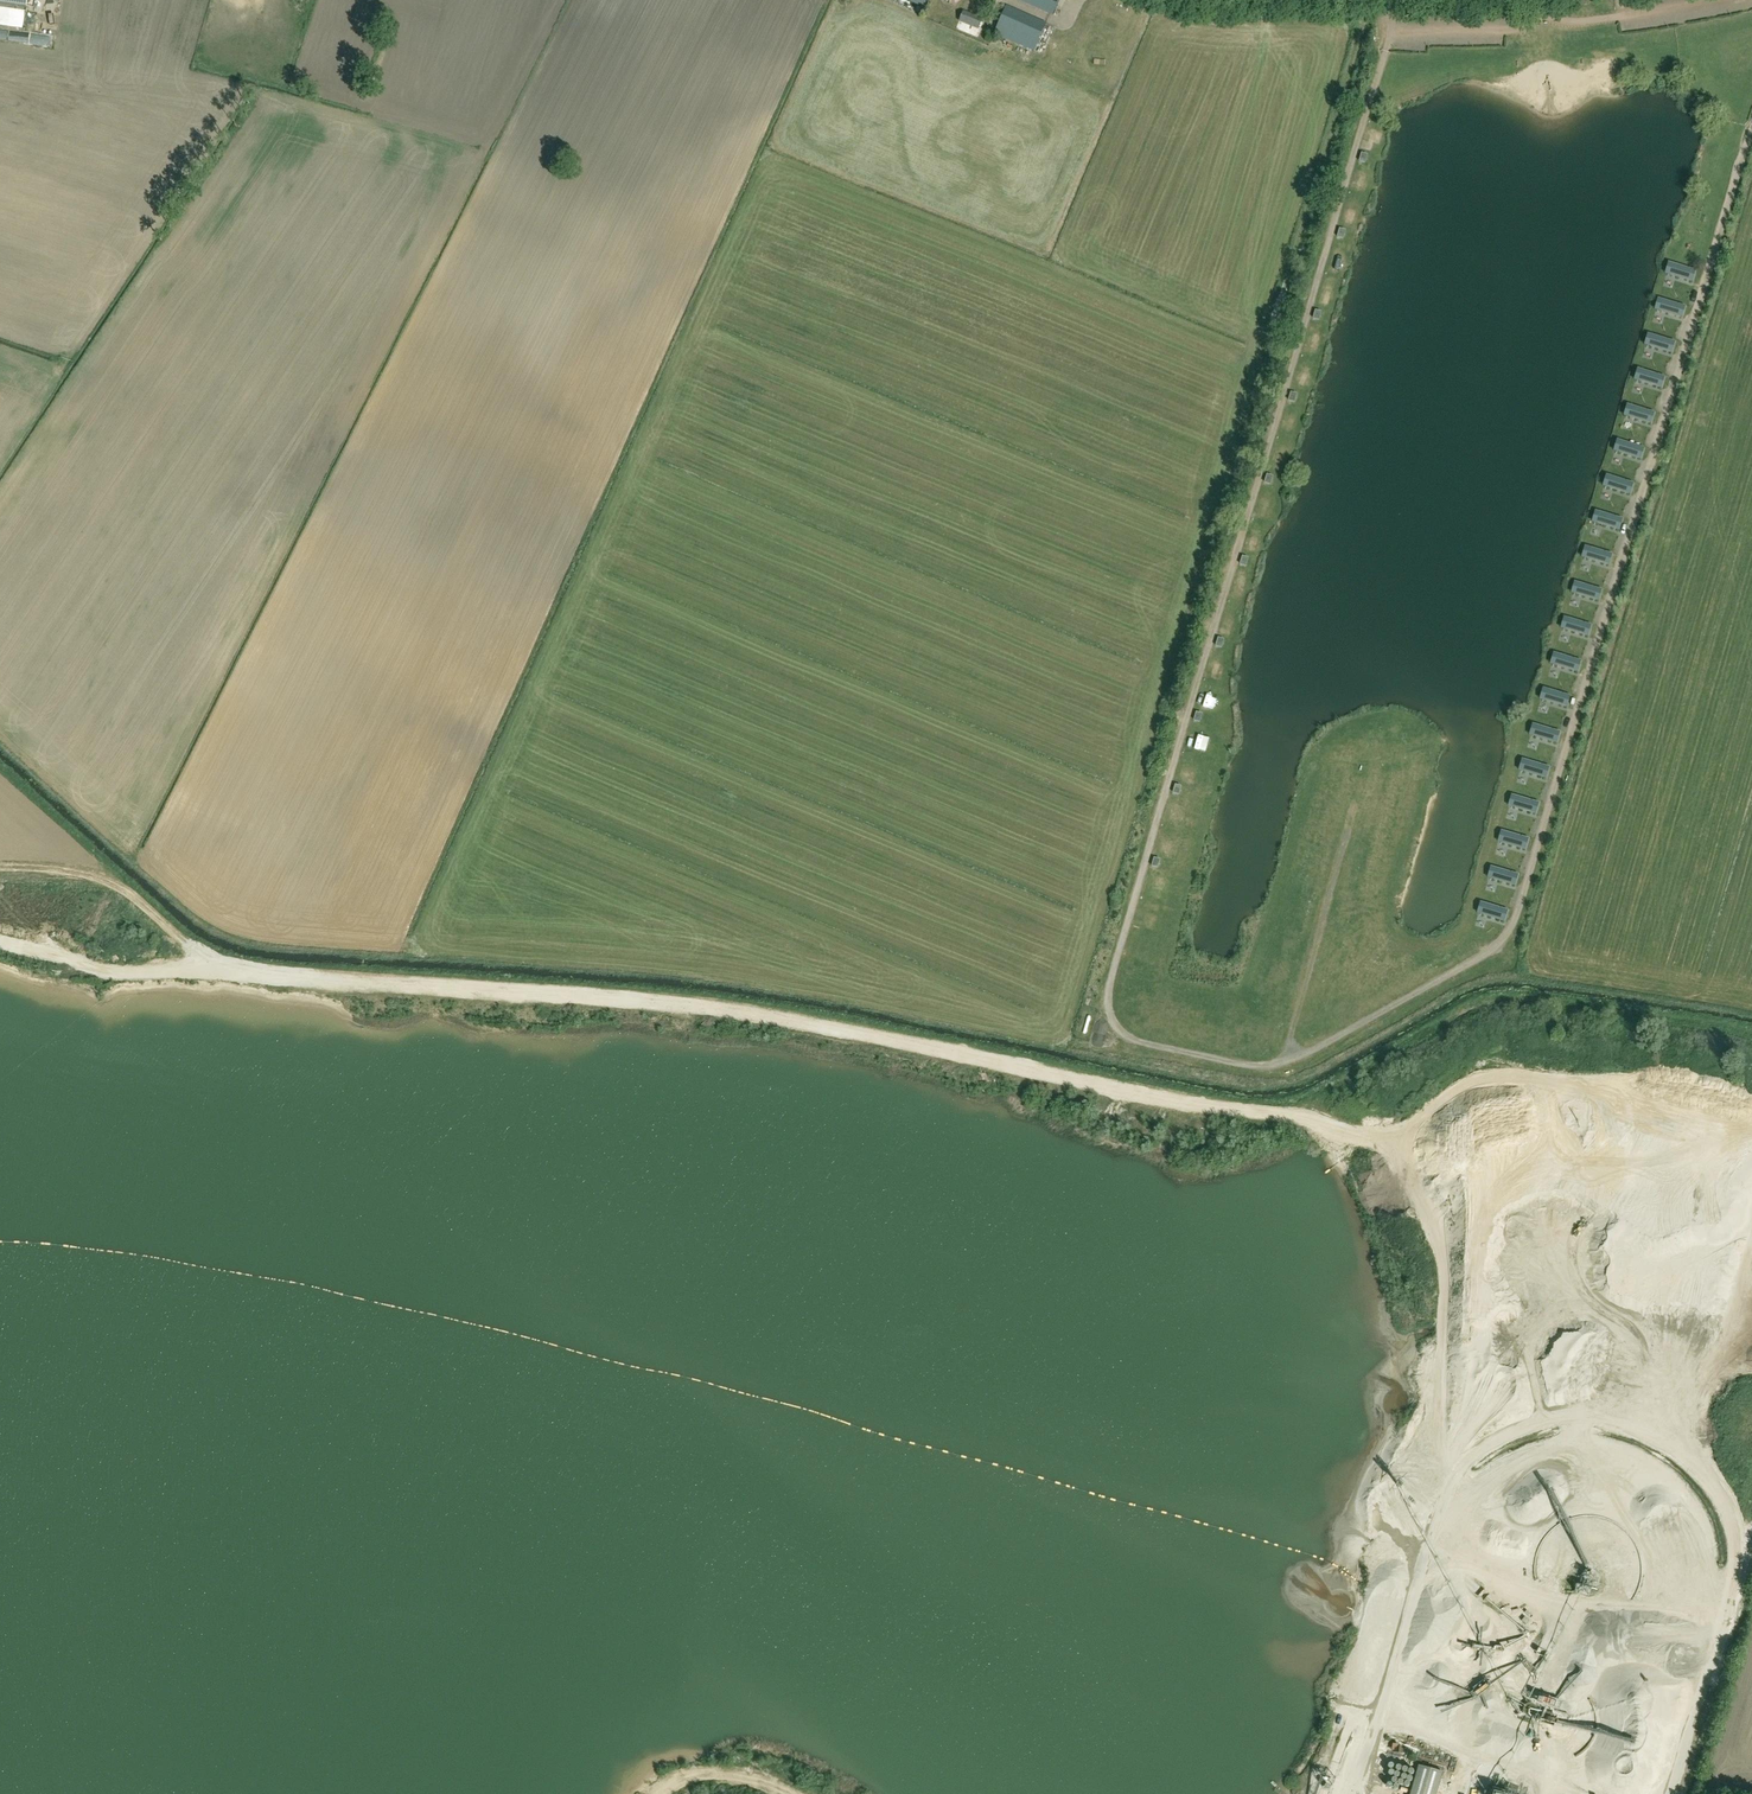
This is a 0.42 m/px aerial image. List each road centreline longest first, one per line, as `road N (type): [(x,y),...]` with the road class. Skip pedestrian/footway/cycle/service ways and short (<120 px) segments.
road 1 (track): [(1465,1469),(1446,1450),(1440,1427),(1447,1275),(1438,1230),(1416,1185),(1382,1144),(1362,1134),(1312,1117),(1219,1110),(759,1016),(262,977),(194,951),(166,929)]
road 2 (unclassified): [(1545,0),(1183,0)]
road 3 (track): [(788,1793),(751,1778),(695,1774),(652,1793)]

